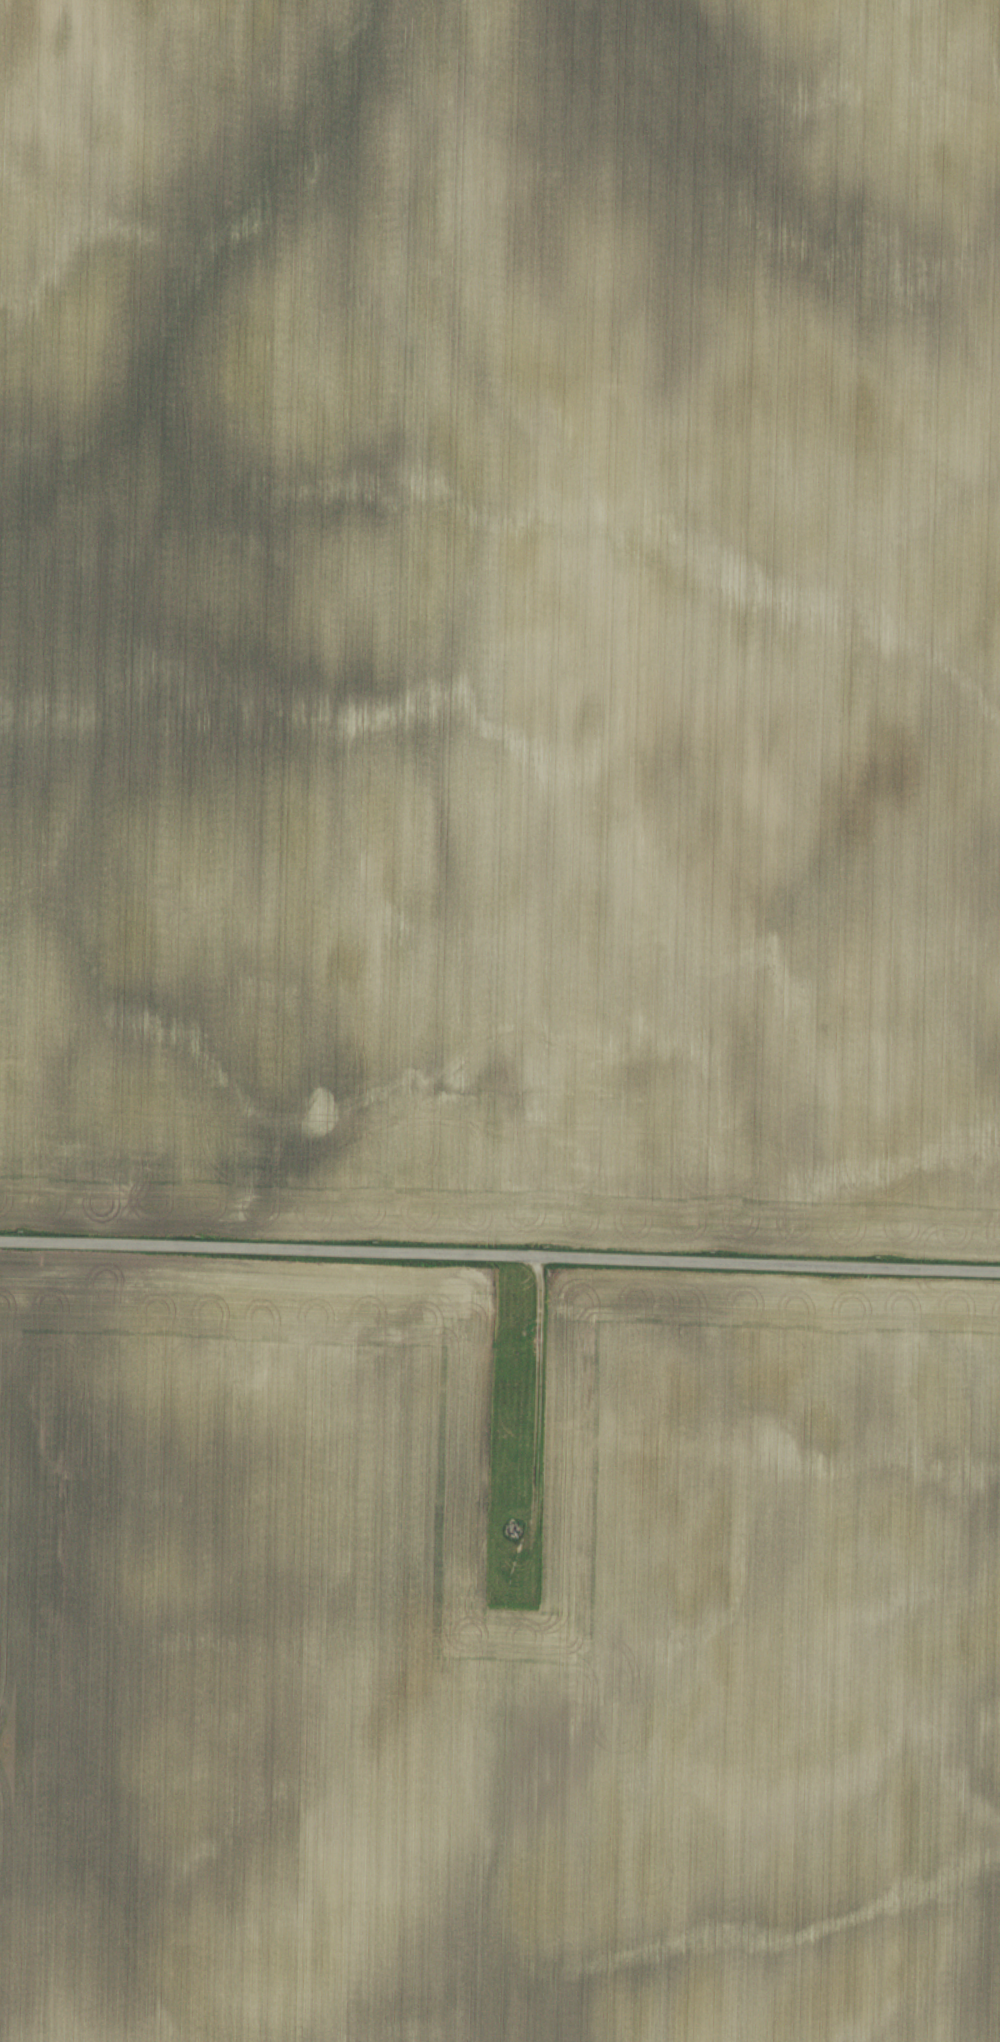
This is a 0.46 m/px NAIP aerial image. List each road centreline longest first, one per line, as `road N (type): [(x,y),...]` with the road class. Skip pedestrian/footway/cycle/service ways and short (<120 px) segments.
road 1 (residential): [(999,1270),(0,1239)]

